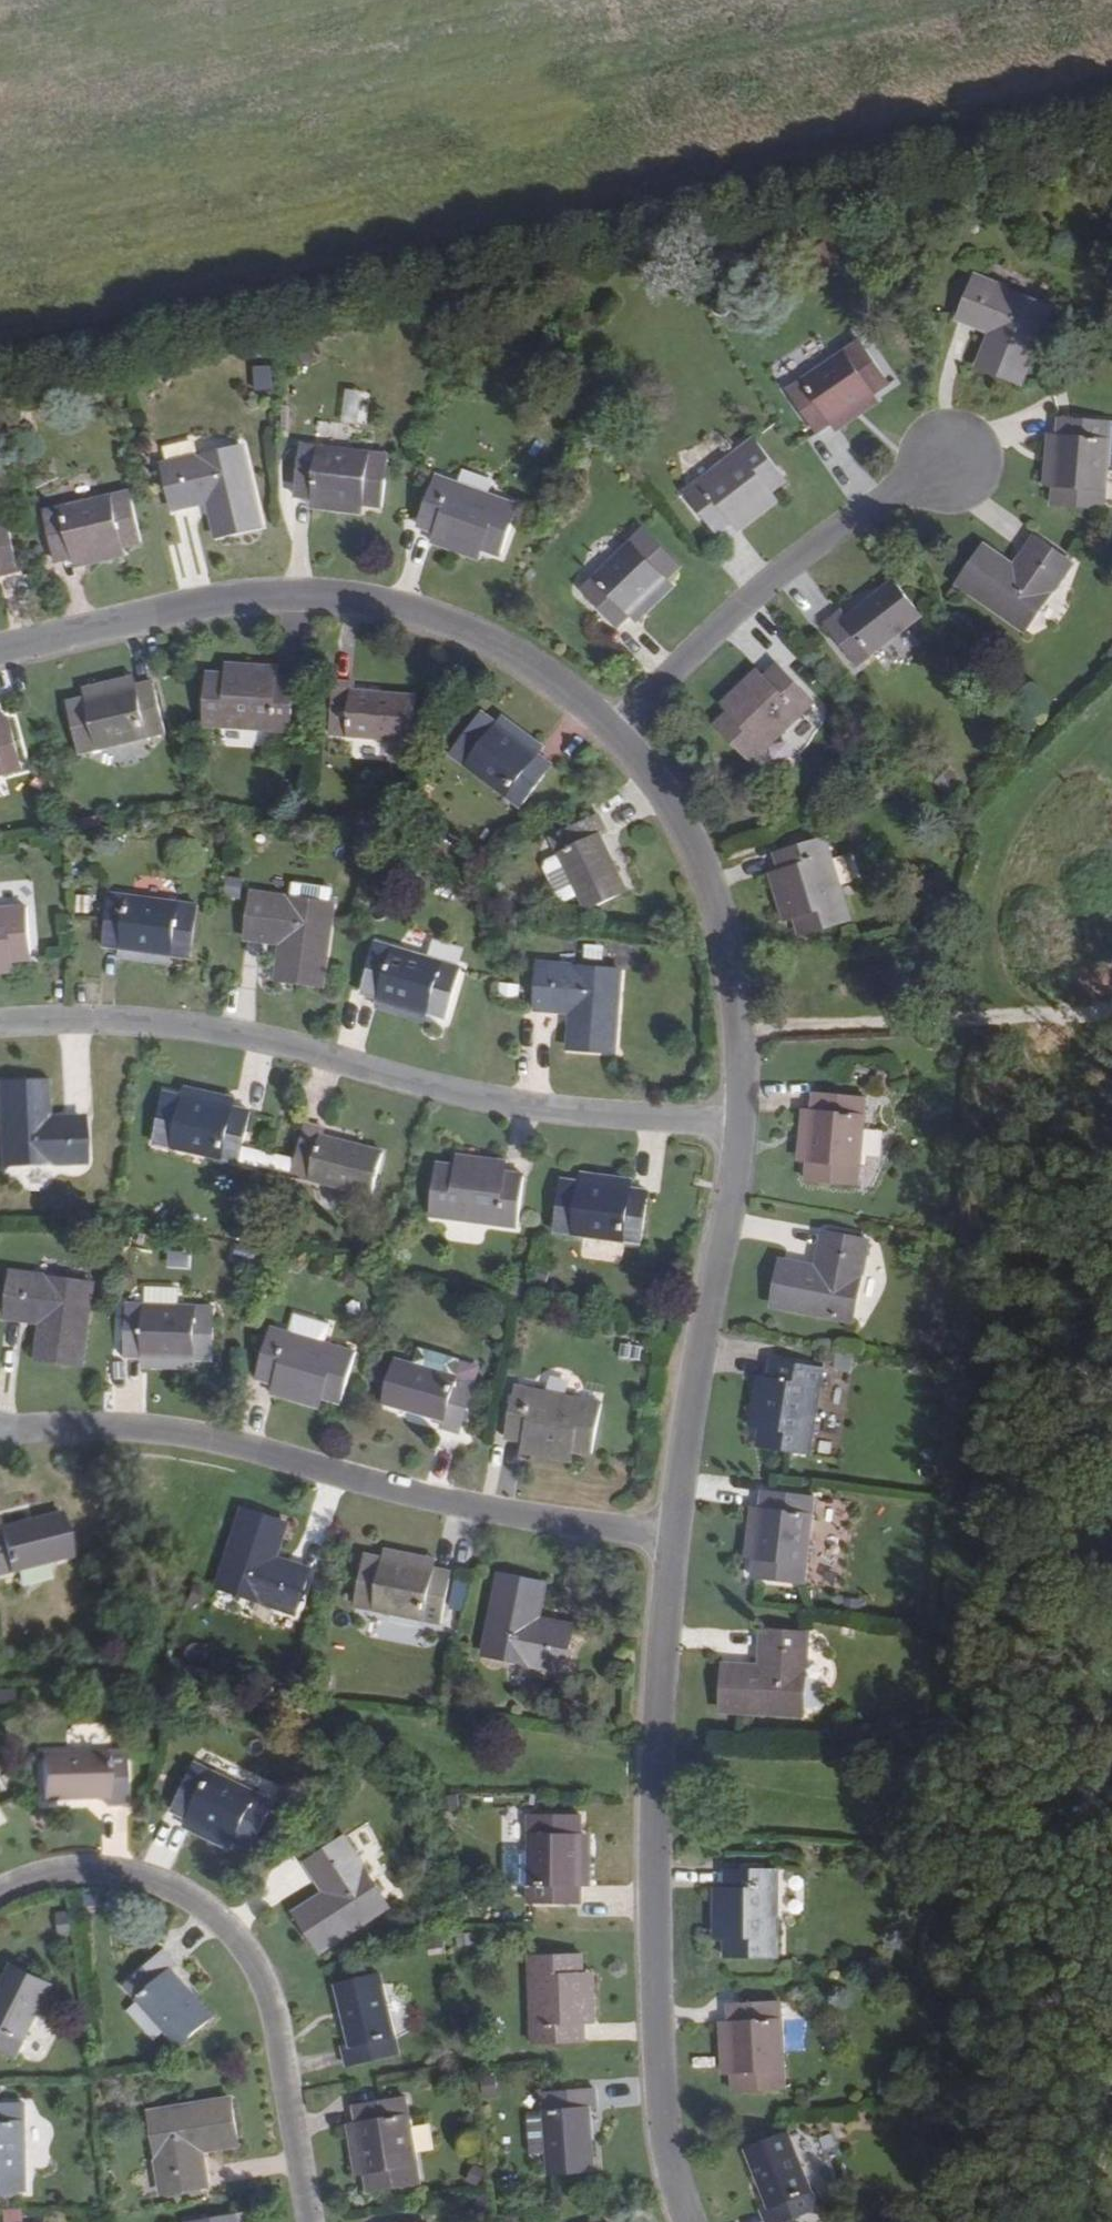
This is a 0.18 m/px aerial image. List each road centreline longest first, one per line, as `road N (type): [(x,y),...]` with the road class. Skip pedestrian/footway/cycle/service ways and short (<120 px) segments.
road 1 (unclassified): [(736,1158),(439,1121),(223,1057),(121,1043),(0,1049)]
road 2 (residential): [(673,1540),(653,1782),(665,2180),(683,2221)]
road 3 (unclassified): [(673,1540),(489,1511),(135,1428),(0,1436)]
road 4 (residential): [(0,678),(274,618),(354,625),(442,640),(529,685),(620,756)]
road 5 (unclassified): [(302,2221),(270,2029),(249,1966),(214,1924),(162,1896),(110,1882),(57,1882),(0,1900)]
road 6 (residential): [(620,756),(686,836),(717,913),(734,1004),(736,1158)]
road 7 (unclassified): [(620,756),(760,613),(946,482)]
road 8 (residential): [(736,1158),(736,1256),(690,1423),(673,1540)]

